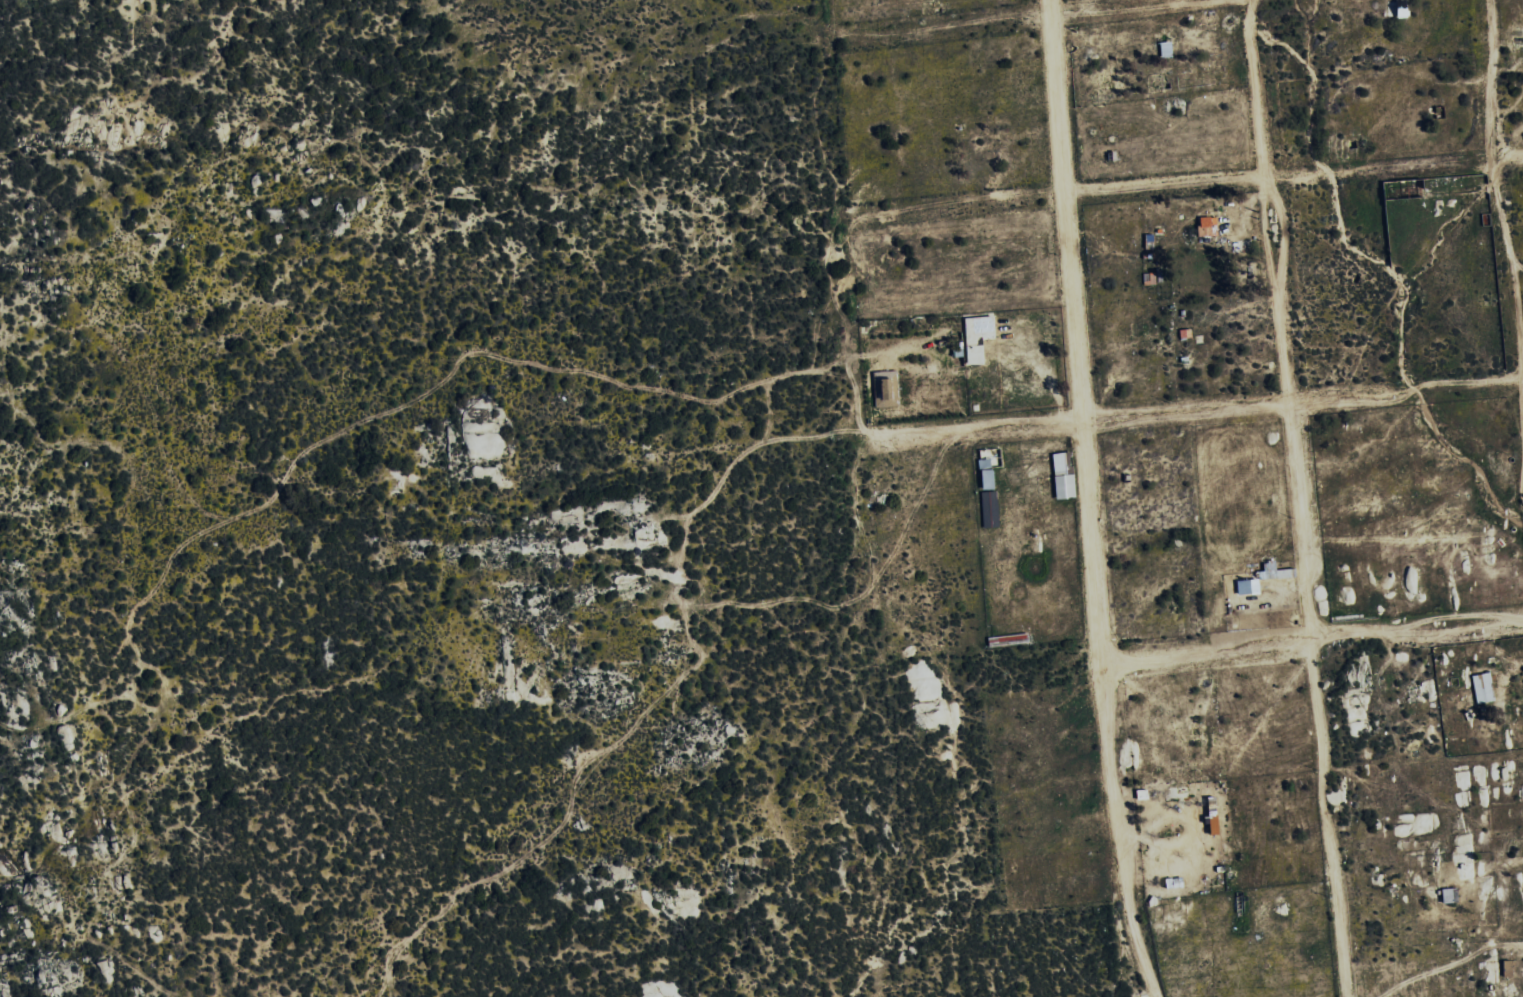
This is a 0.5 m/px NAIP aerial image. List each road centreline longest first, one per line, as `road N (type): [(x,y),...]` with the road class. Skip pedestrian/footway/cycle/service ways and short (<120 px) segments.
road 1 (residential): [(1051,0),(1113,802),(1136,949),(1154,996)]
road 2 (residential): [(1491,0),(1489,153),(1515,310),(1522,459)]

